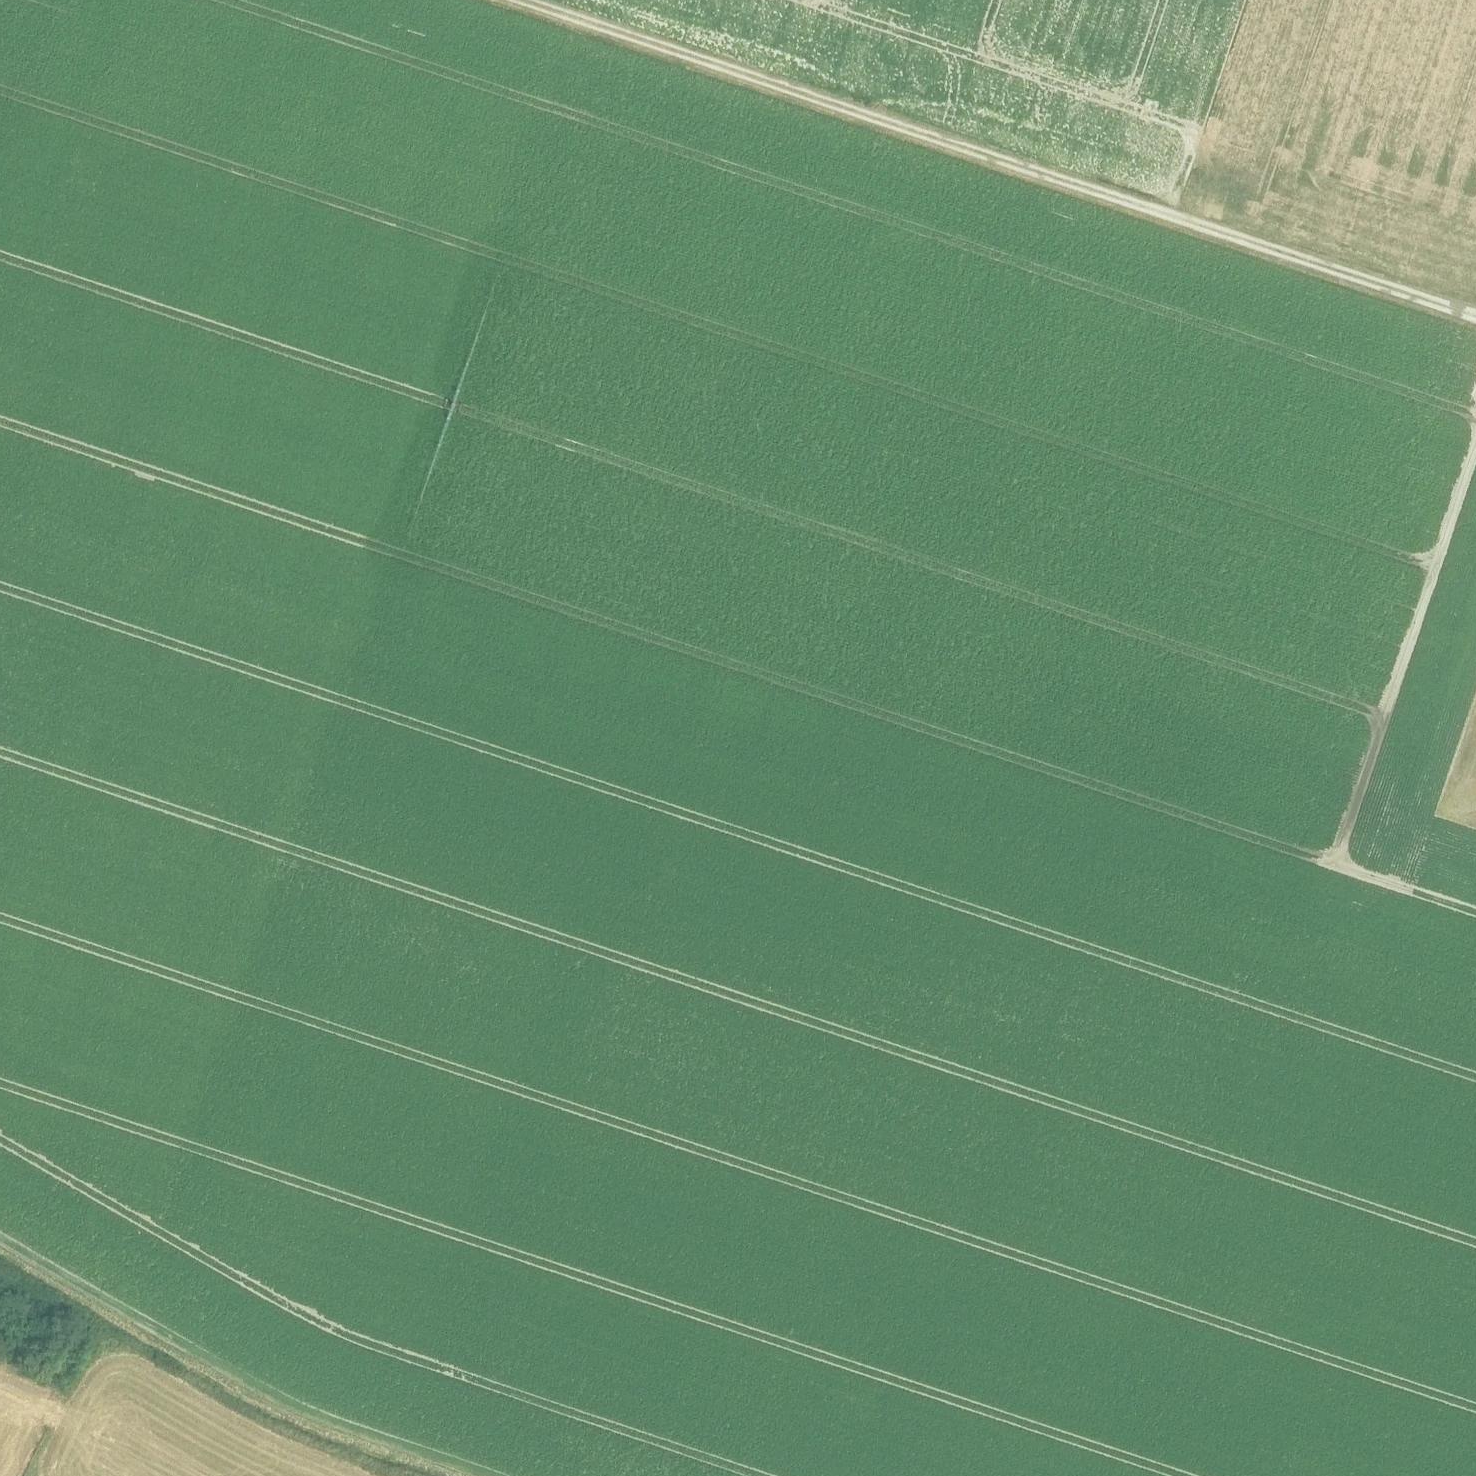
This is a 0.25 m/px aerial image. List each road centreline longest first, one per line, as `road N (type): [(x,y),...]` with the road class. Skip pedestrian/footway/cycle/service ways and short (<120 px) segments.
road 1 (track): [(1475,320),(513,0)]

